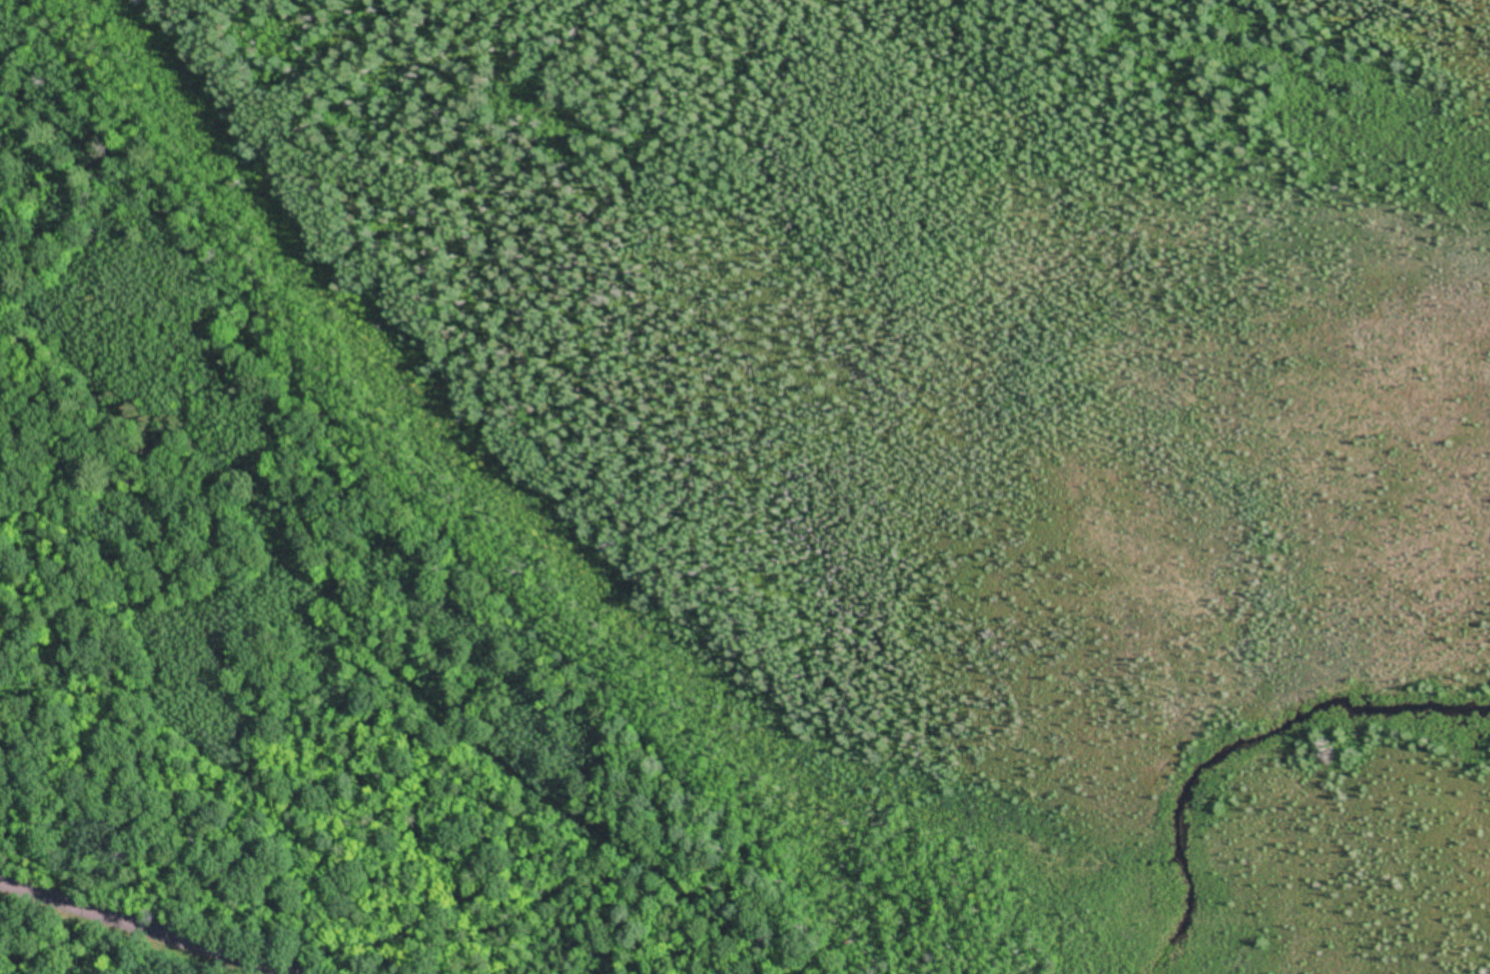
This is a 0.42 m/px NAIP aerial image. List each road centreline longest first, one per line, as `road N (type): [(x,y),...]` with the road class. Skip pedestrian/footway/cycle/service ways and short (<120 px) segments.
road 1 (residential): [(323,973),(0,867)]

